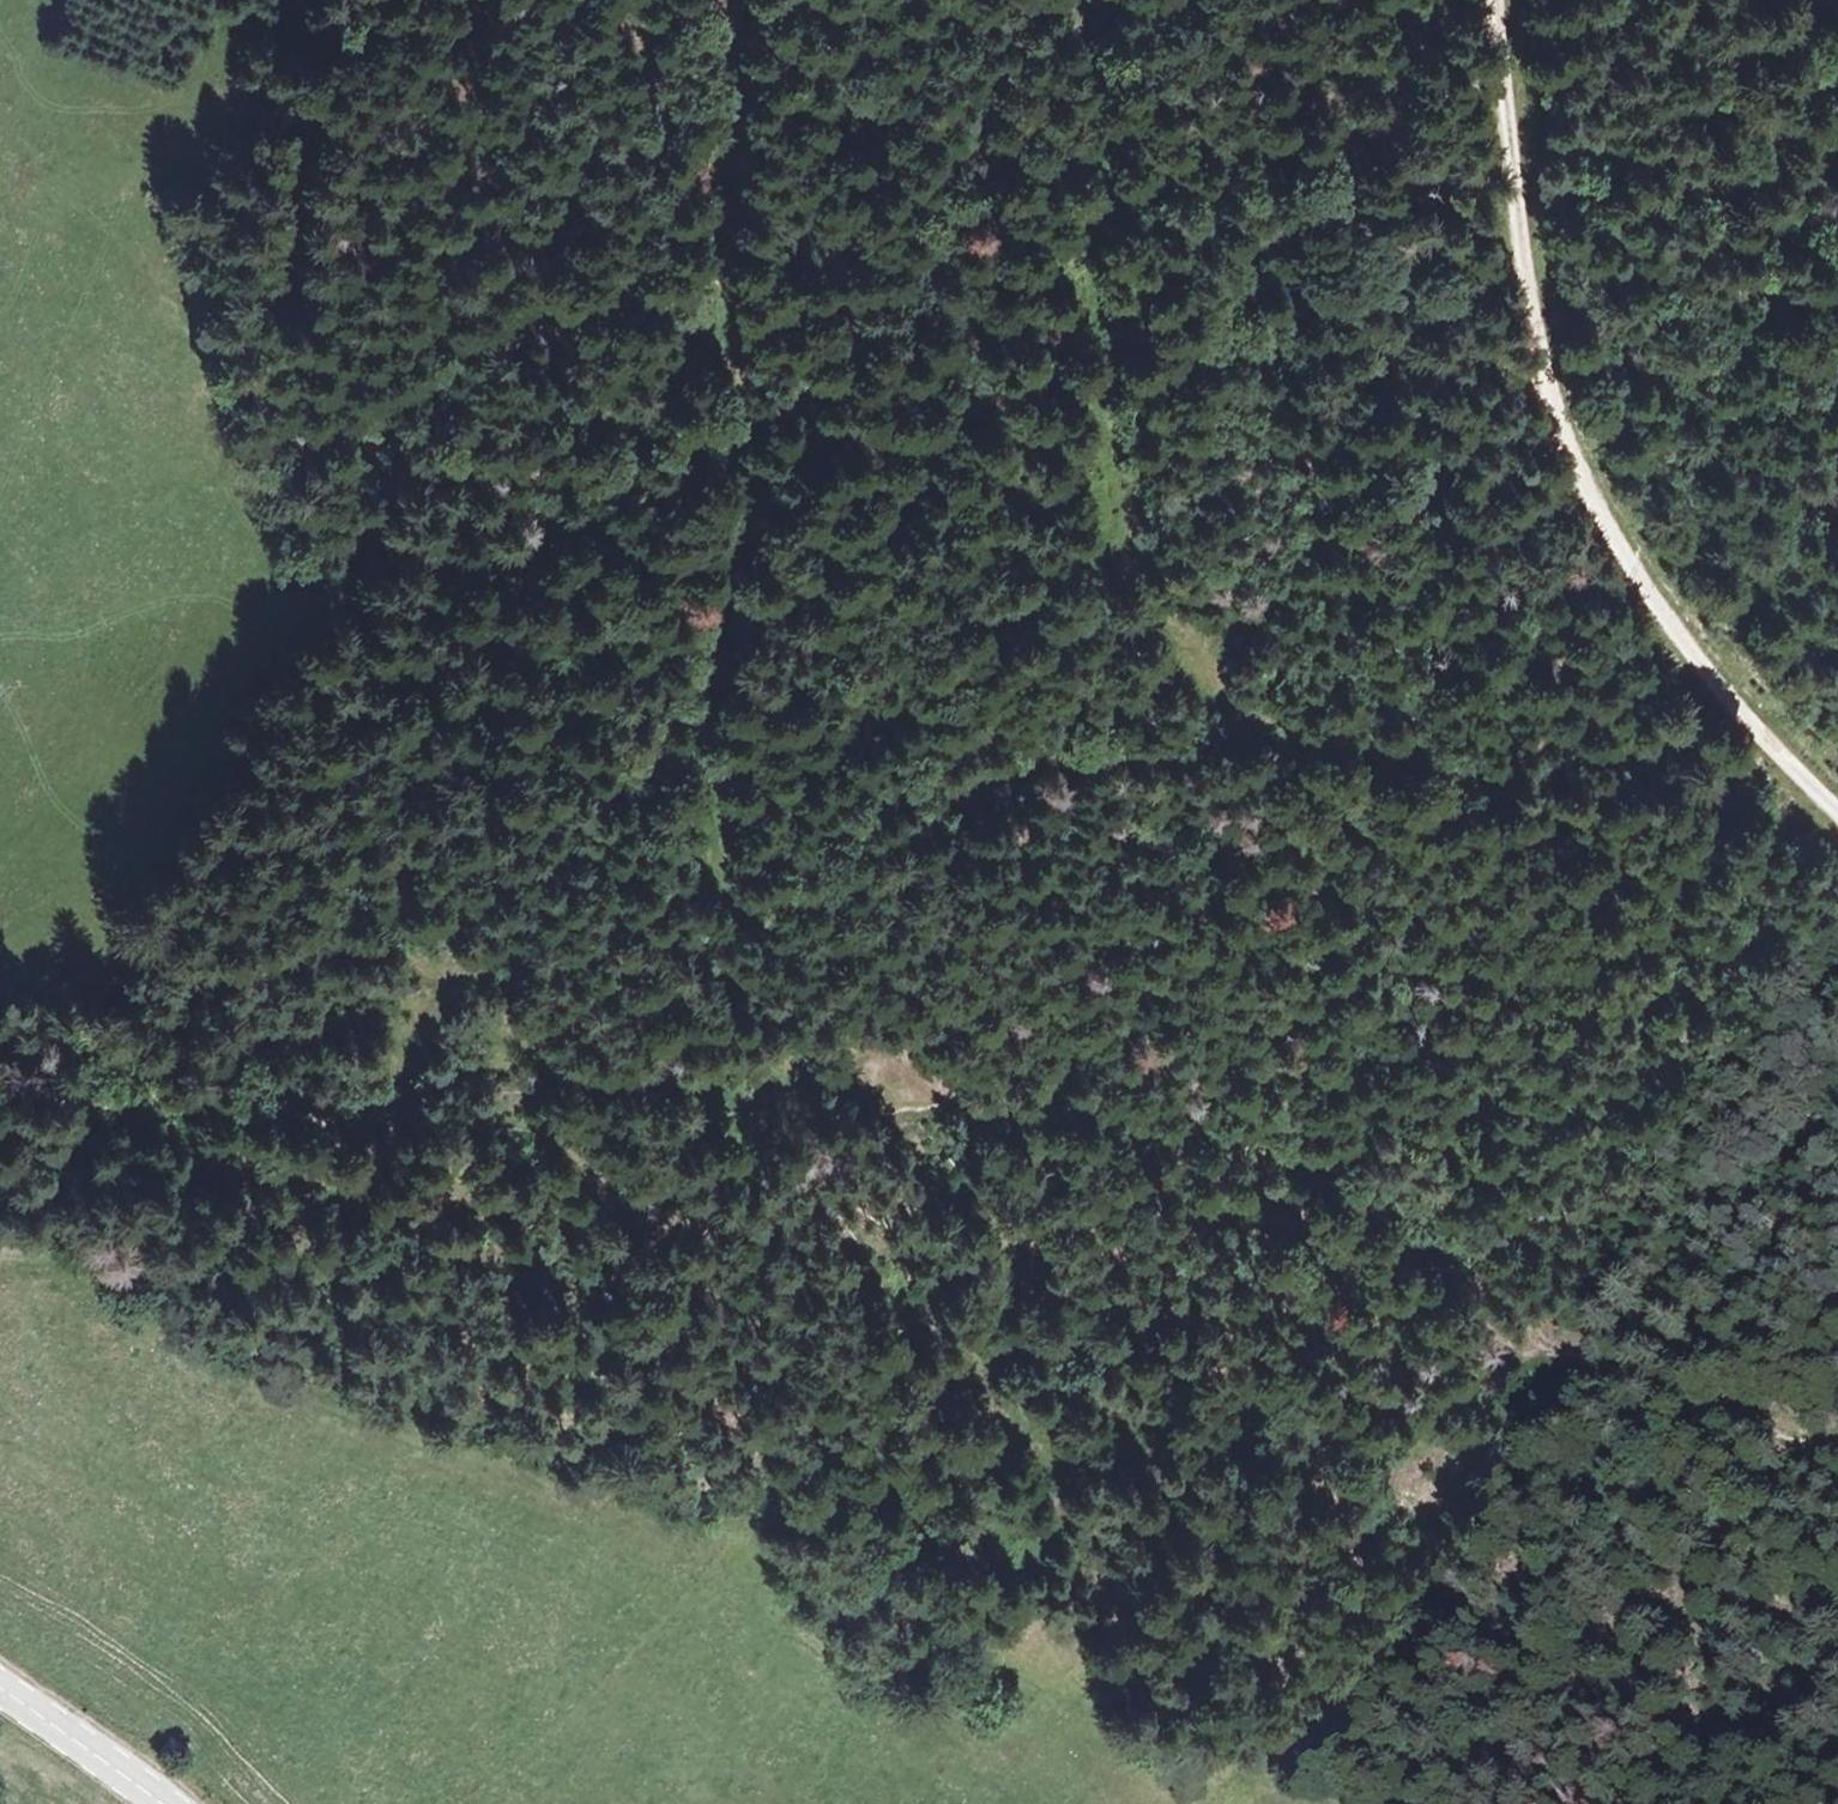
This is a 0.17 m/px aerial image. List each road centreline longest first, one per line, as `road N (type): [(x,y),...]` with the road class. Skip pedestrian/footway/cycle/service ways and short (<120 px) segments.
road 1 (track): [(1837,807),(1740,712),(1647,596),(1577,472),(1539,354),(1522,251),(1502,0)]
road 2 (secondary): [(0,1684),(163,1803)]

